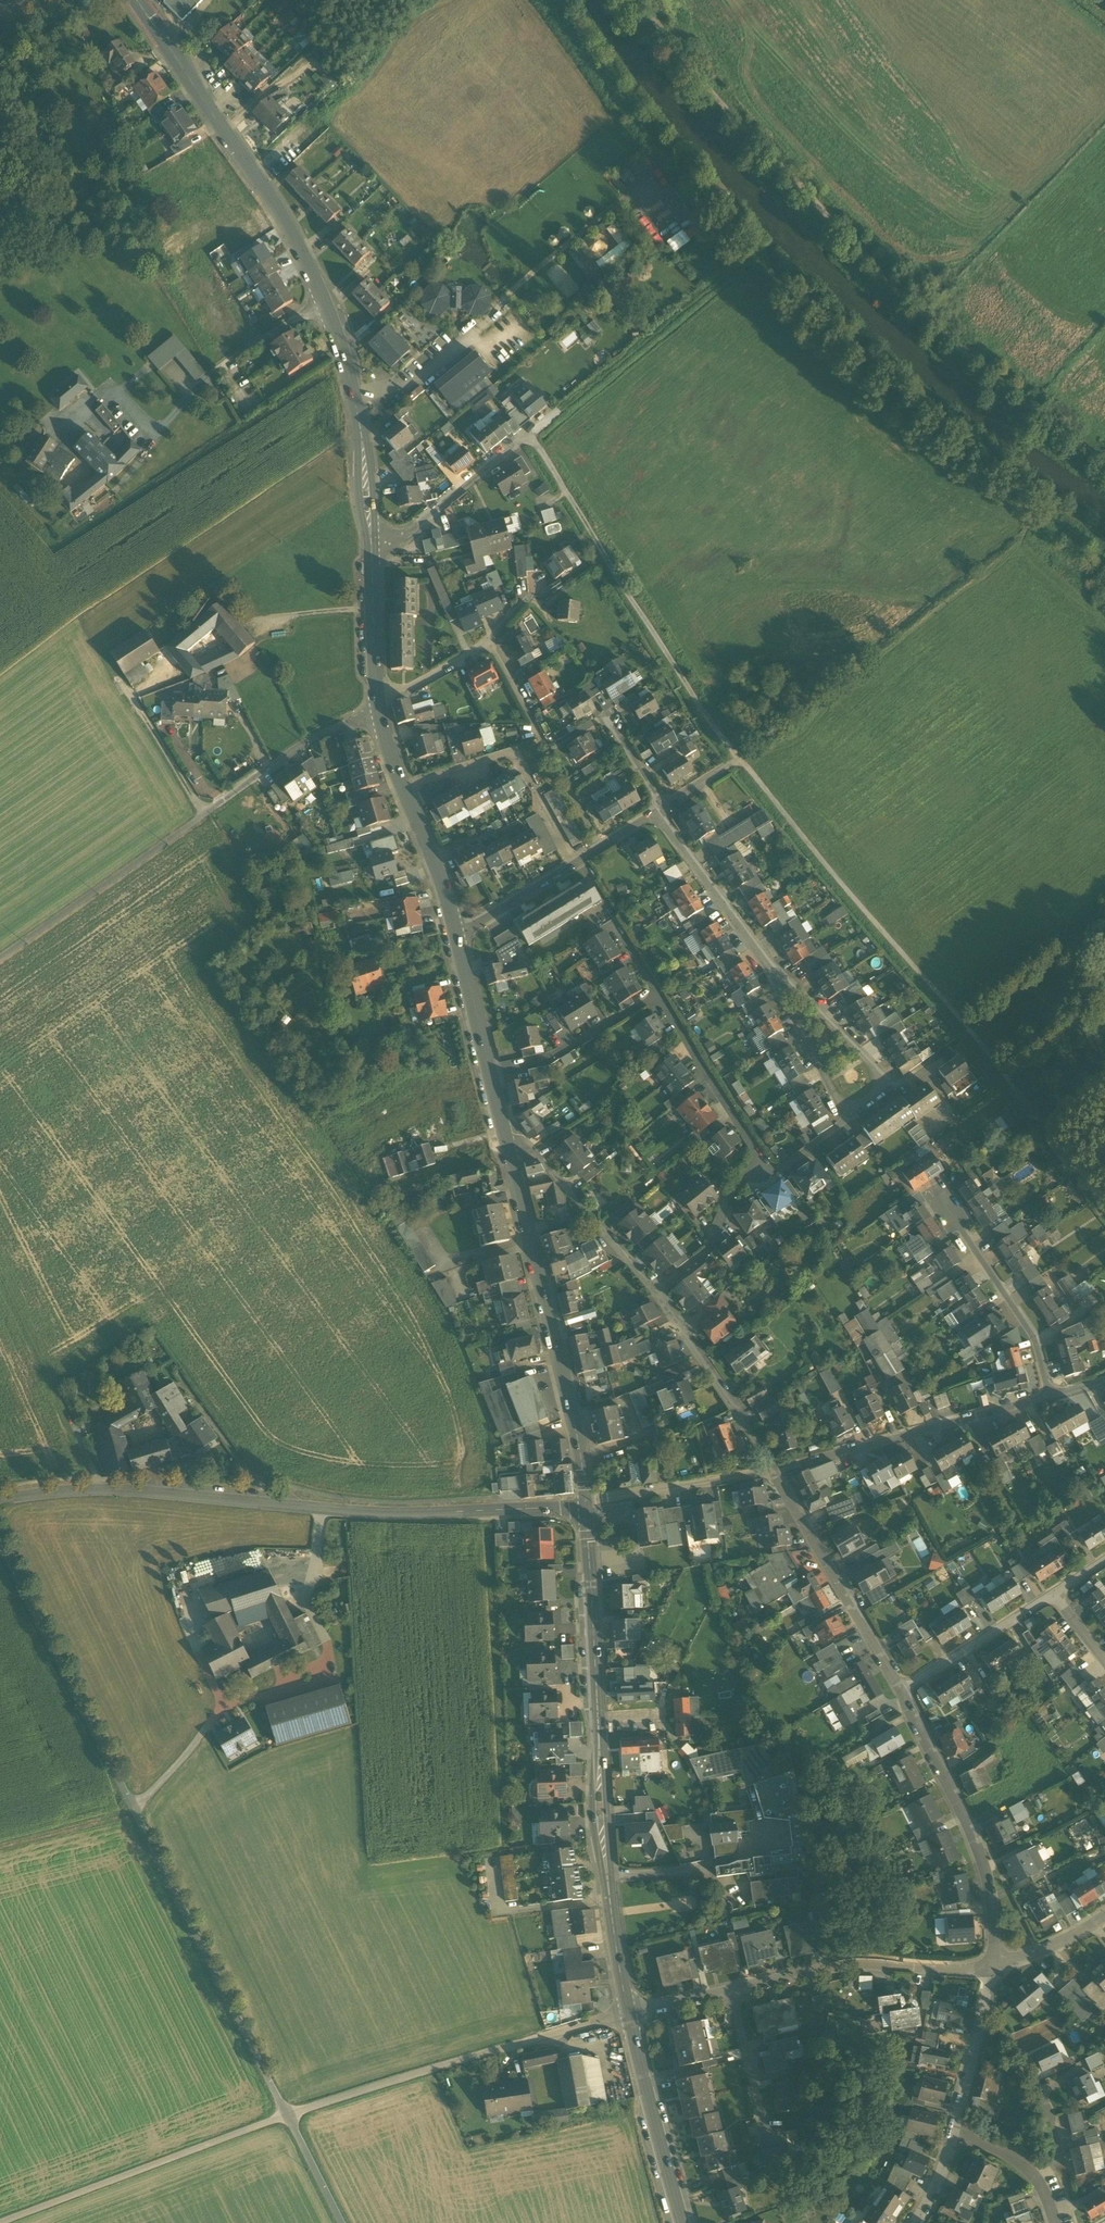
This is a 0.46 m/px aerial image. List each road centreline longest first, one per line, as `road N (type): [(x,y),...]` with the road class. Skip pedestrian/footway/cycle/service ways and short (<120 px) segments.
road 1 (track): [(1104,1201),(716,733),(530,435),(755,250)]
road 2 (track): [(1104,469),(864,264),(769,165),(636,0)]
road 3 (unclassified): [(0,1542),(284,2116)]
road 4 (tertiary): [(136,0),(284,218),(339,339),(362,434),(372,560)]
road 5 (tertiary): [(584,1504),(392,1512),(101,1489),(0,1502)]
road 6 (tertiary): [(584,1504),(601,1817),(629,2015)]
road 7 (tertiary): [(505,1136),(559,1352),(584,1504)]
road 8 (unclassified): [(284,2116),(629,2015)]
road 9 (unclassified): [(2,2222),(284,2116)]
road 10 (residential): [(994,1967),(990,1882),(902,1690)]
road 11 (residential): [(775,1471),(1053,1395)]
road 12 (residential): [(730,1991),(843,1964),(994,1967)]
road 13 (residential): [(902,1690),(775,1471)]
road 14 (tertiary): [(377,708),(454,932)]
road 15 (track): [(0,957),(192,822)]
road 16 (residential): [(489,644),(600,847)]
road 17 (residential): [(1053,1395),(1035,1341),(941,1197)]
road 18 (residential): [(505,1136),(542,1159),(653,1293)]
road 19 (residential): [(653,1293),(775,1471)]
road 20 (tertiary): [(629,2015),(684,2222)]
road 21 (residential): [(654,813),(782,983)]
road 22 (residential): [(372,560),(530,435)]
road 23 (residential): [(775,1471),(584,1504)]
road 24 (residential): [(659,995),(551,1057),(489,1074)]
road 25 (residential): [(902,1690),(1053,1592)]
road 26 (residential): [(952,2137),(994,1967)]
road 27 (residential): [(761,1163),(729,1200),(709,1250),(653,1293)]
road 28 (residential): [(454,932),(600,847)]
road 29 (residential): [(730,1991),(769,2142)]
road 30 (residential): [(782,983),(849,1119)]
road 31 (residential): [(782,983),(891,1087)]
road 32 (tertiary): [(372,560),(377,708)]
road 33 (tertiary): [(454,932),(489,1074)]
road 34 (residential): [(1041,2185),(1059,2142),(1019,2053)]
road 35 (residential): [(377,708),(489,644)]
road 36 (residential): [(994,1967),(1056,1946),(1104,1915)]

